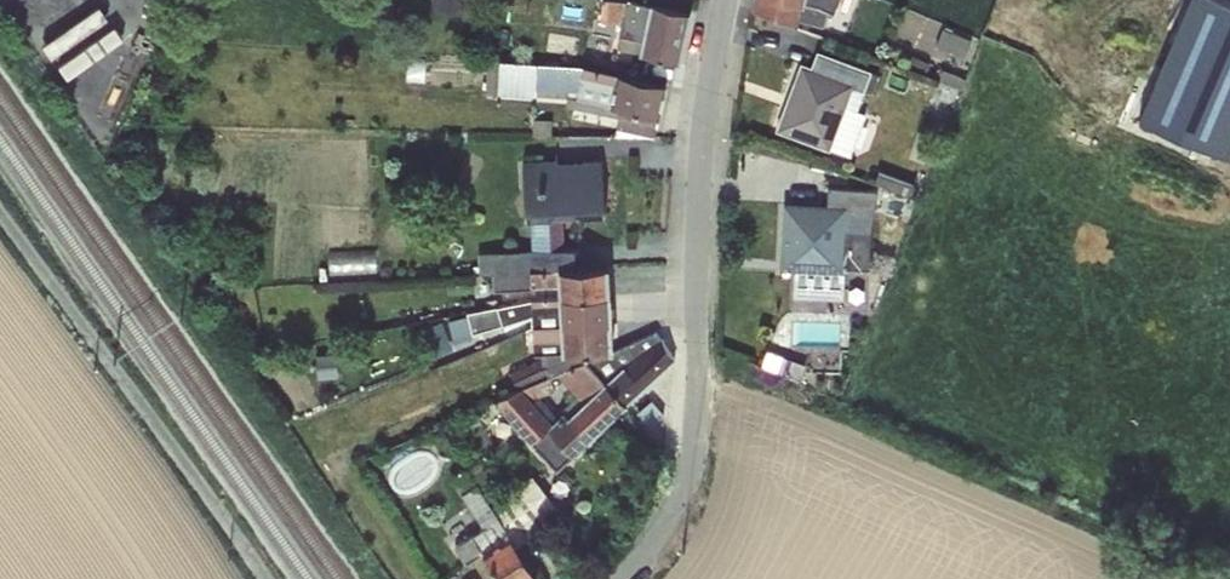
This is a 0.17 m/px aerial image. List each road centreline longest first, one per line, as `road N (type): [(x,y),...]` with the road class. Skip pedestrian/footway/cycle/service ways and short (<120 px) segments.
road 1 (residential): [(727,0),(706,117),(695,437),(668,525),(624,578)]
road 2 (unclassified): [(0,208),(267,578)]

